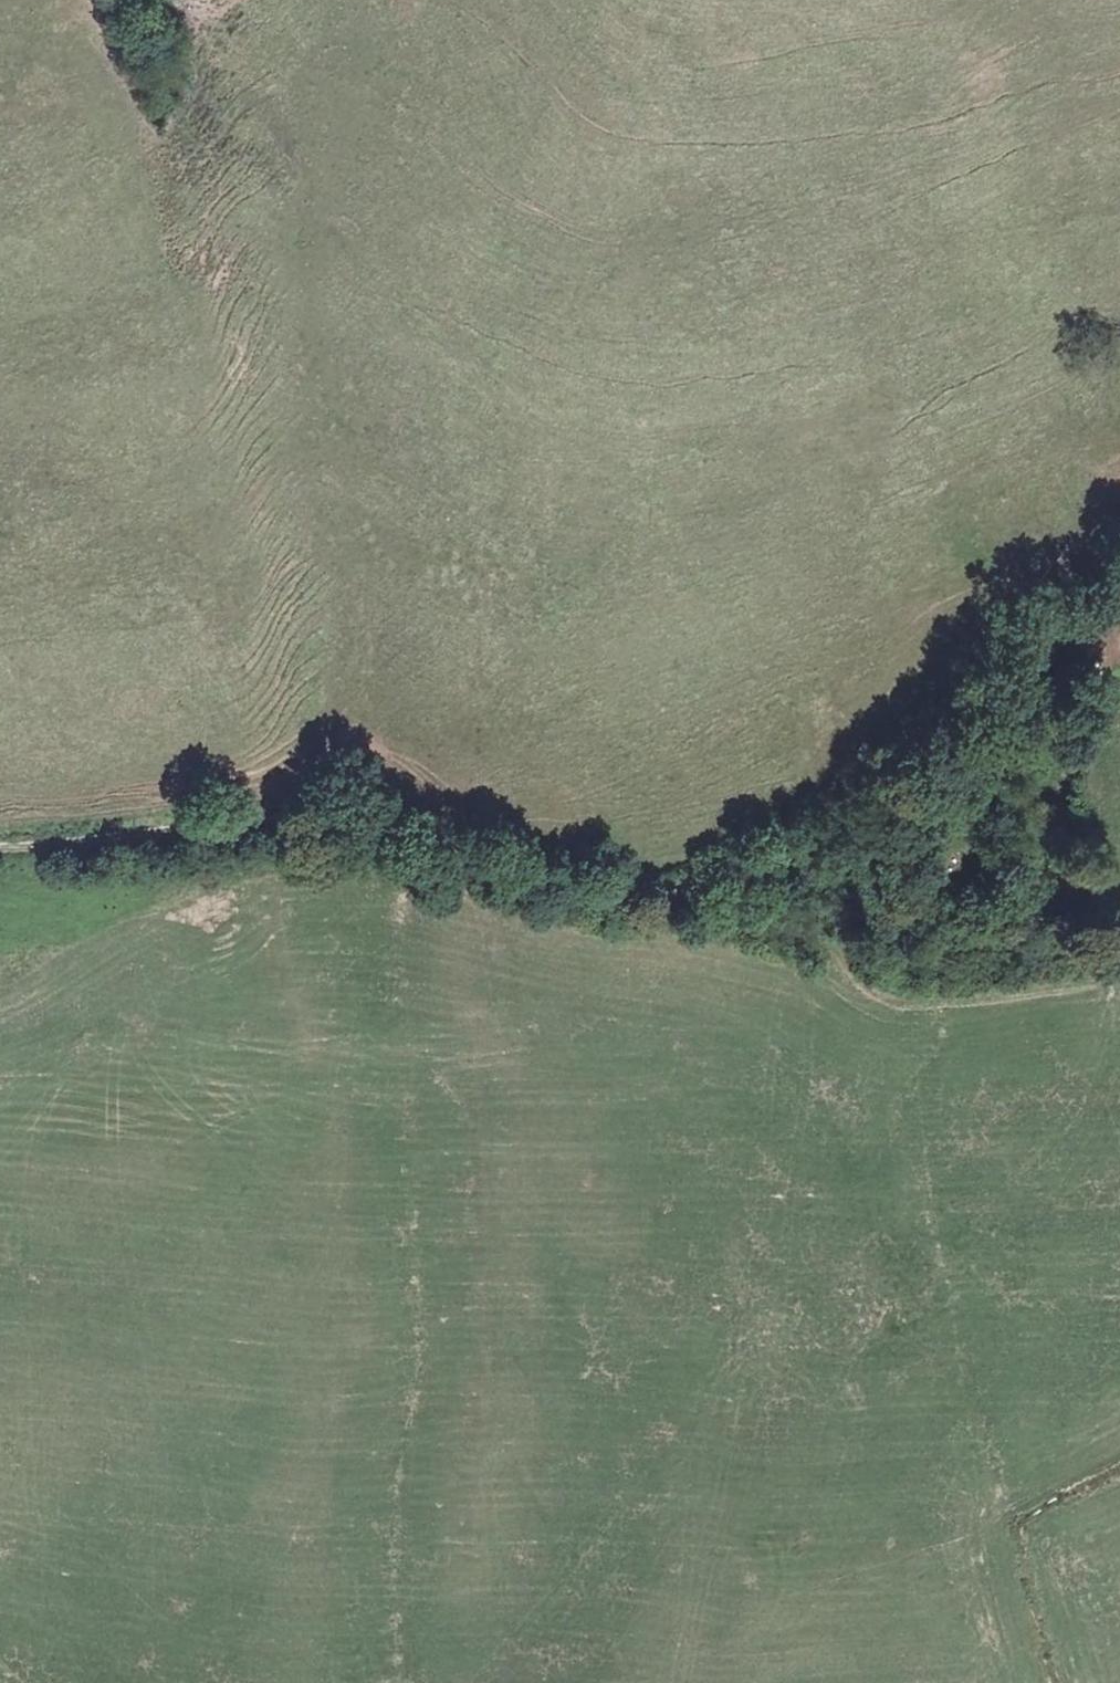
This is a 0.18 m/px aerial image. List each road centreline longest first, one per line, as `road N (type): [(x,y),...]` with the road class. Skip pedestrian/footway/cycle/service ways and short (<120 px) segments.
road 1 (track): [(1119,578),(897,783),(808,840),(681,881),(586,890),(542,882),(351,820),(0,849)]
road 2 (track): [(787,848),(815,862),(833,887),(862,979),(876,996),(1119,976)]

